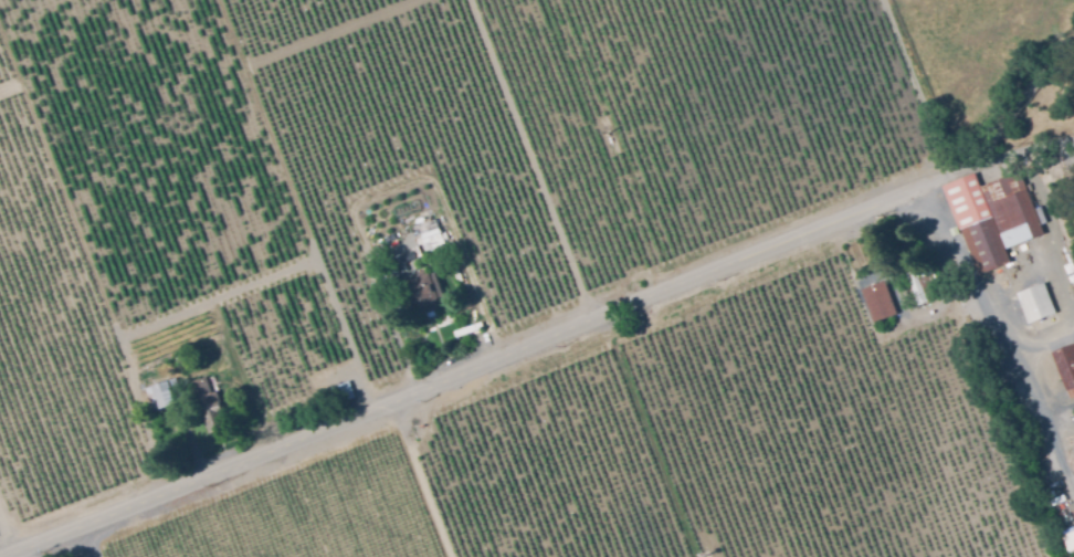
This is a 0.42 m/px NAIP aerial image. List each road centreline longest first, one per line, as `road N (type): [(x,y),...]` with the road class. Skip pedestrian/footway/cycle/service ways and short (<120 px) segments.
road 1 (residential): [(0,556),(1024,151),(1073,146)]

